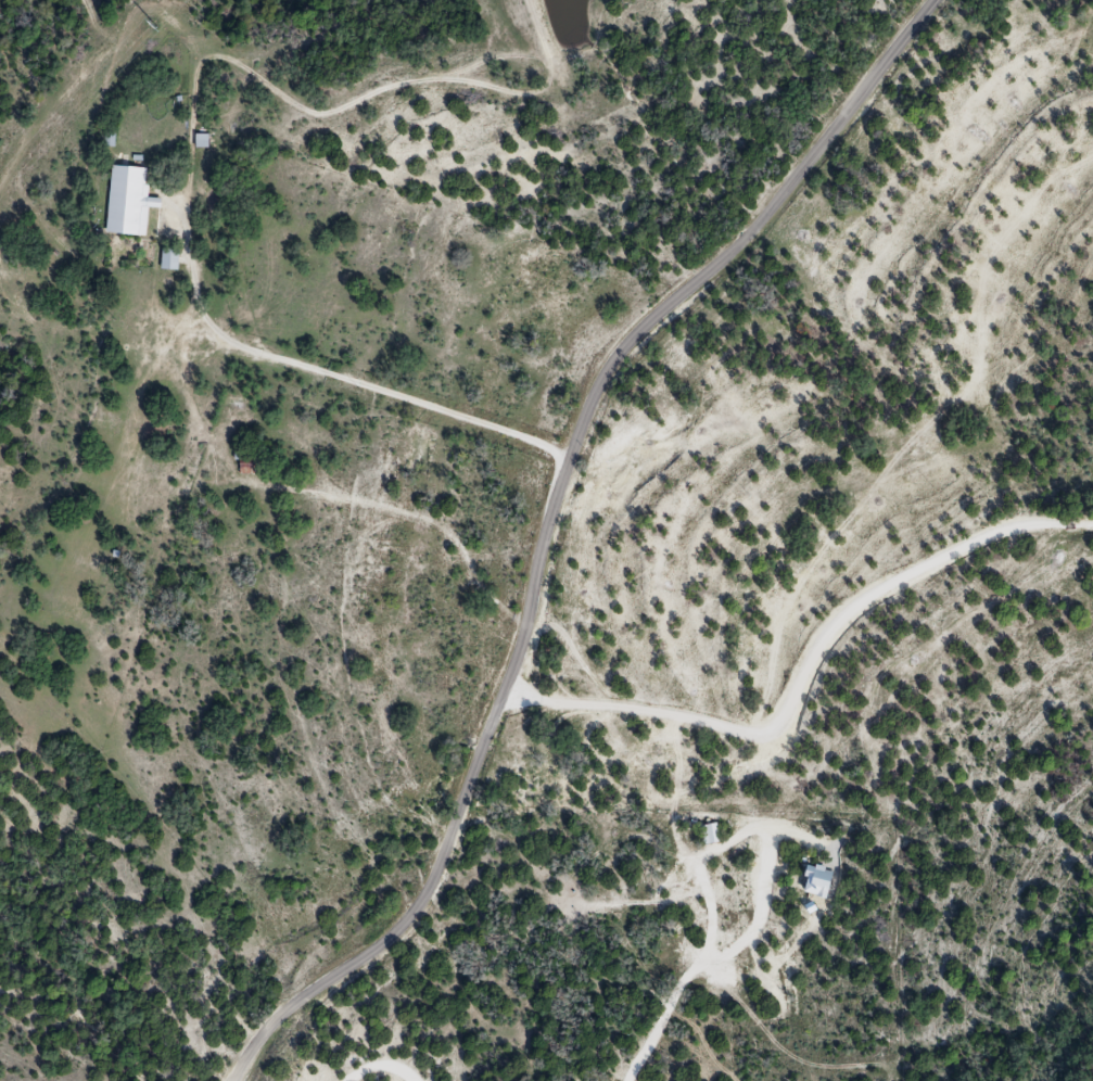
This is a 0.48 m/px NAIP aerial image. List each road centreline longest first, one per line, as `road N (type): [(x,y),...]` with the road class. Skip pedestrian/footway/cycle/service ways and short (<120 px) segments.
road 1 (residential): [(932,0),(763,217),(603,372),(545,525),(520,647),(441,863),(396,930),(283,1012),(231,1080)]

